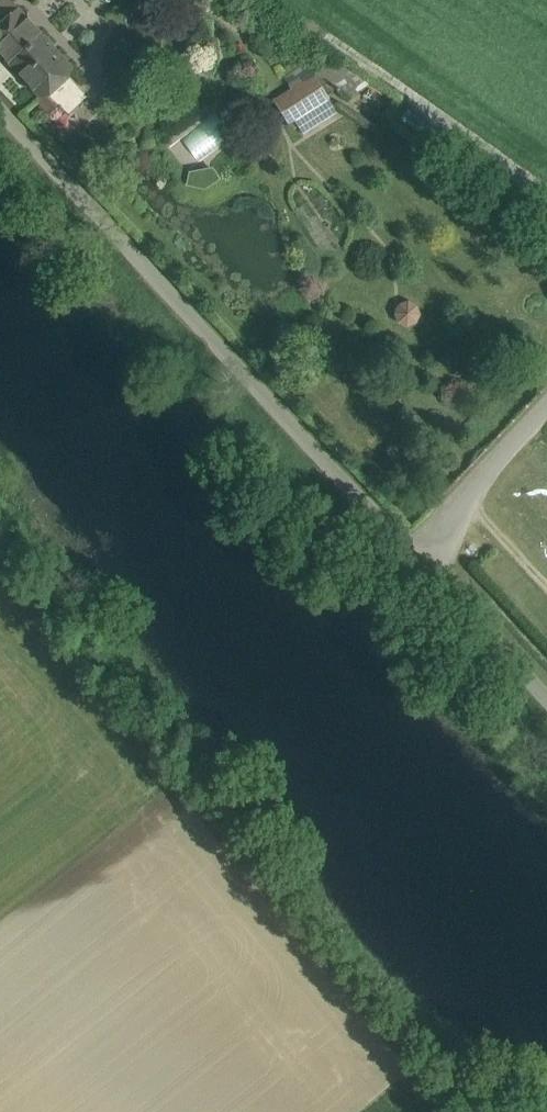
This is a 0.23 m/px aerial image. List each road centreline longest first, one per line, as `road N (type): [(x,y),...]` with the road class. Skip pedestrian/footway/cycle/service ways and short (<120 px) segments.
road 1 (unclassified): [(546,698),(0,110)]

